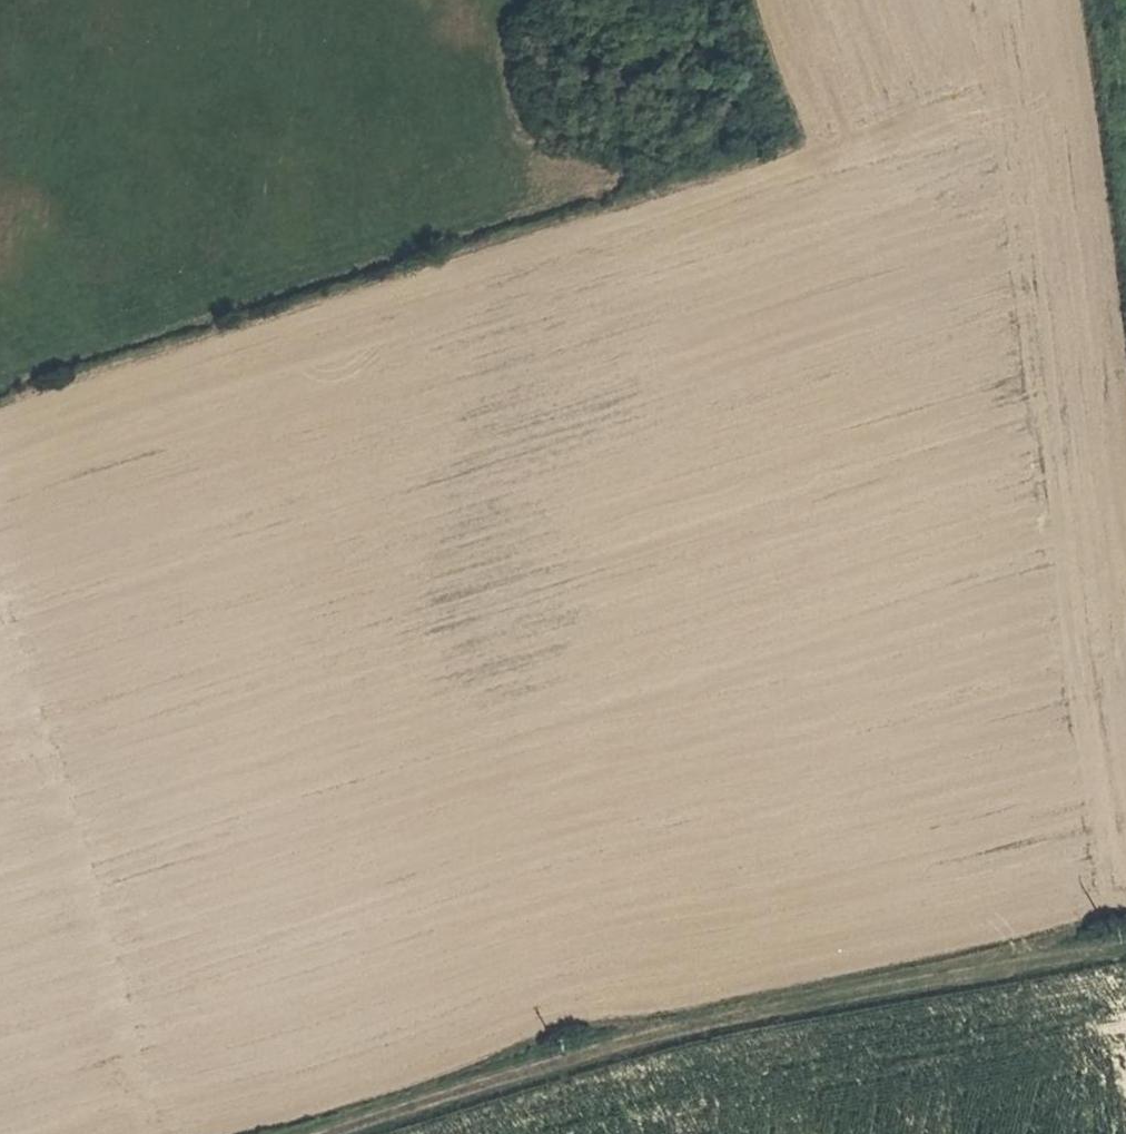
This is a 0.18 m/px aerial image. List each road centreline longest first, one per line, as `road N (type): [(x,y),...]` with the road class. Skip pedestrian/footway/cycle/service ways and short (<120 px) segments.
road 1 (track): [(314,1133),(656,1032),(1125,944)]

